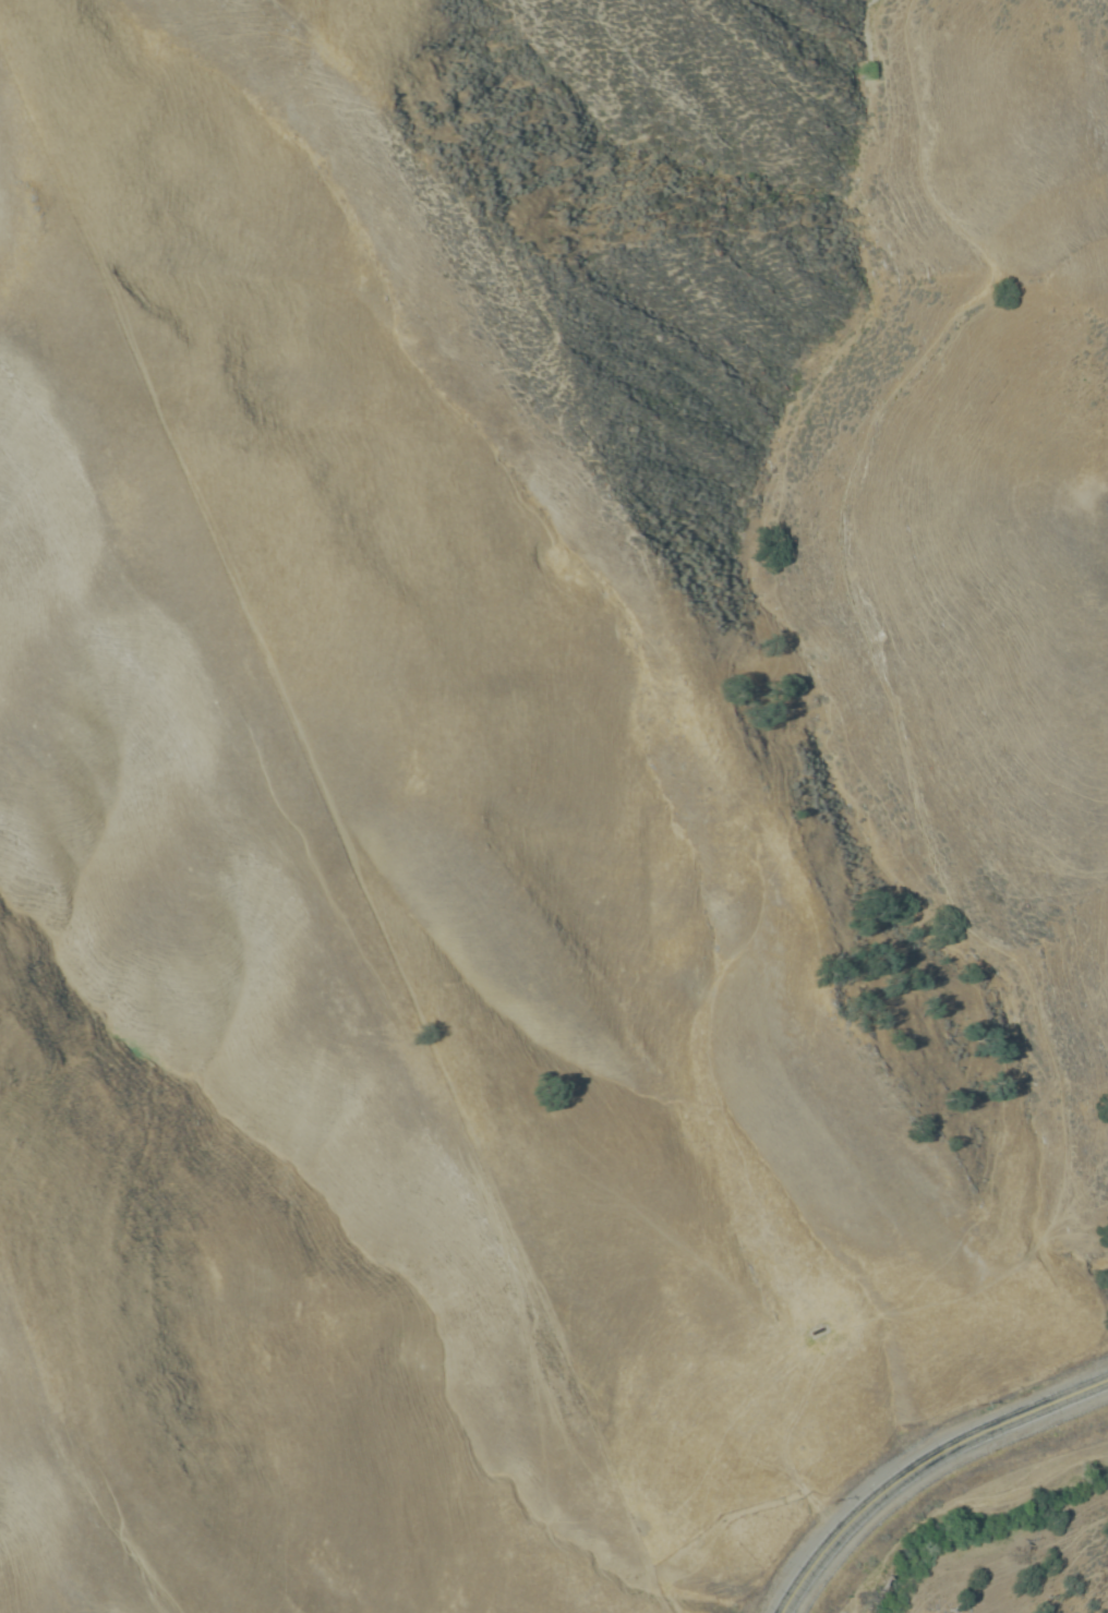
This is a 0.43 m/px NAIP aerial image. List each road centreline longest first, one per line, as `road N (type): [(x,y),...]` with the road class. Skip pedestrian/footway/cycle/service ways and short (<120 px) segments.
road 1 (tertiary): [(1107,1385),(964,1441),(913,1470),(827,1549),(783,1612)]

